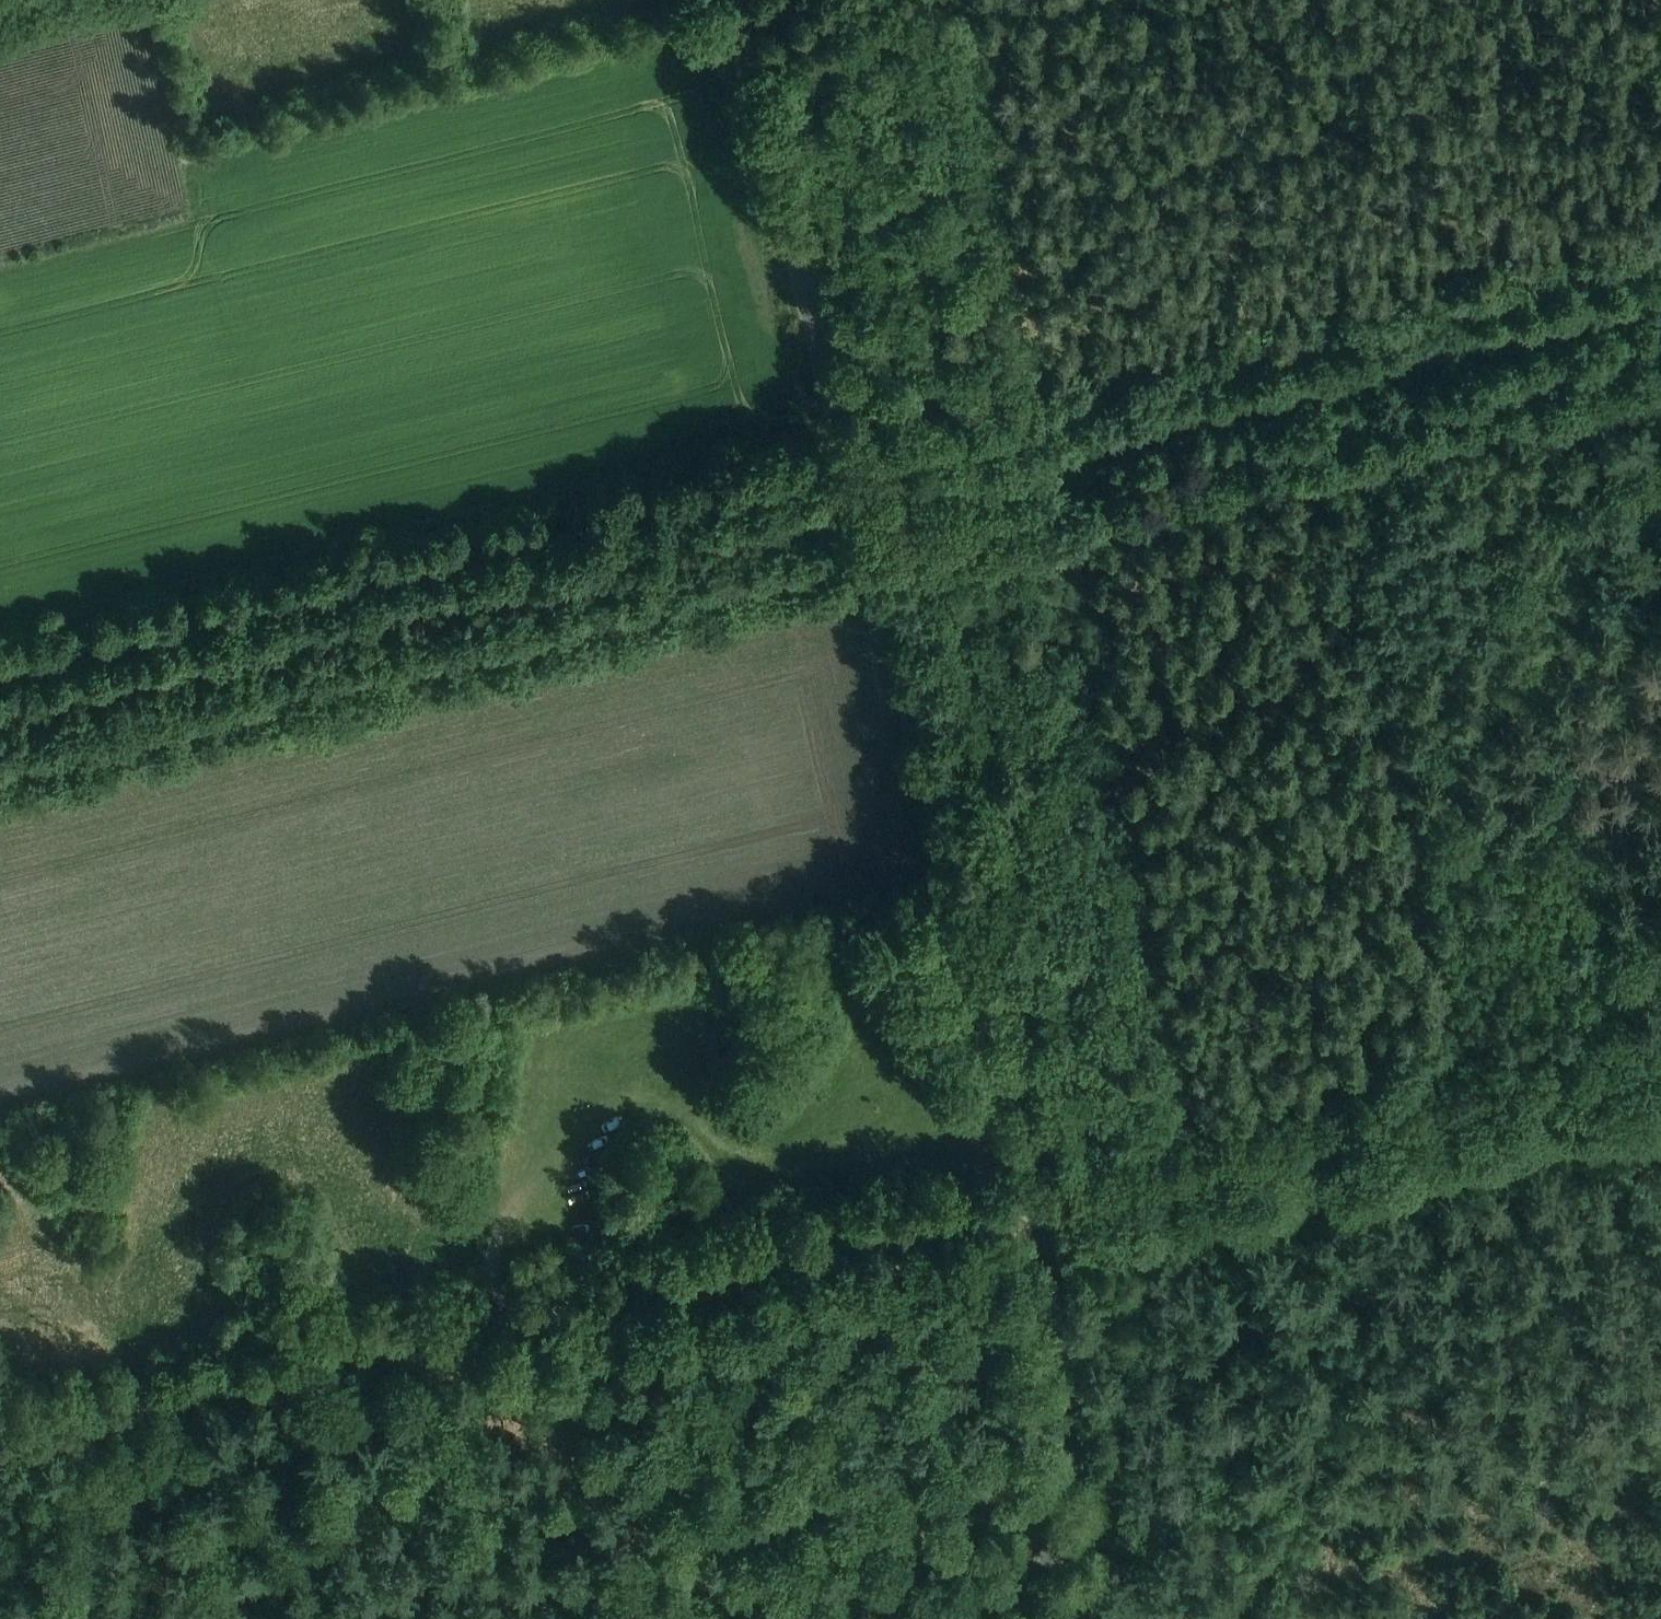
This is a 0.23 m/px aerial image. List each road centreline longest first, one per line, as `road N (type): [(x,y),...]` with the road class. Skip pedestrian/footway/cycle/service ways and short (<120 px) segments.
road 1 (tertiary): [(1020,1618),(1068,1483),(1066,1347),(732,0)]
road 2 (track): [(1069,1181),(0,1435)]
road 3 (track): [(1660,1039),(1069,1181)]

